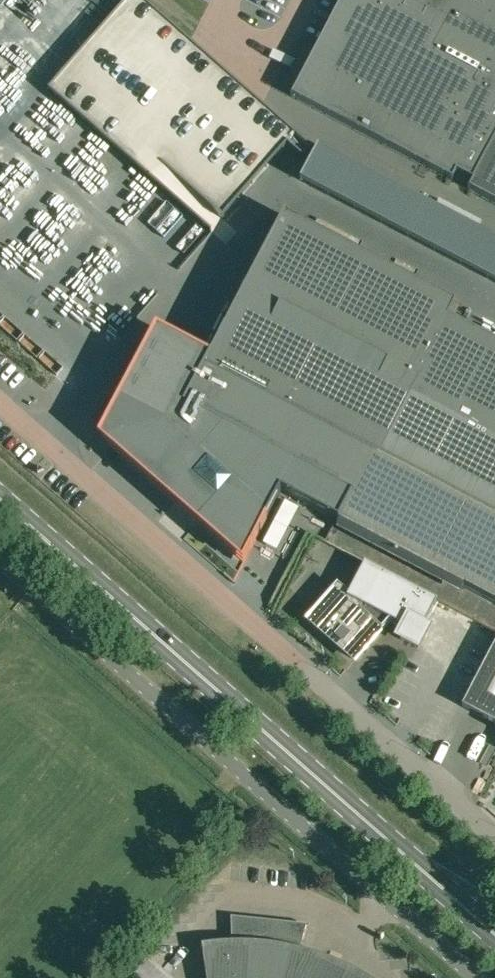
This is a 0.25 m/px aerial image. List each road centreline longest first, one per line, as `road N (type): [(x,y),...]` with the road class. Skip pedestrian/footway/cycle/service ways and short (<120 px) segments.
road 1 (primary): [(494,935),(0,501)]
road 2 (unclassified): [(473,977),(0,567)]
road 3 (unclassified): [(494,837),(282,652)]

